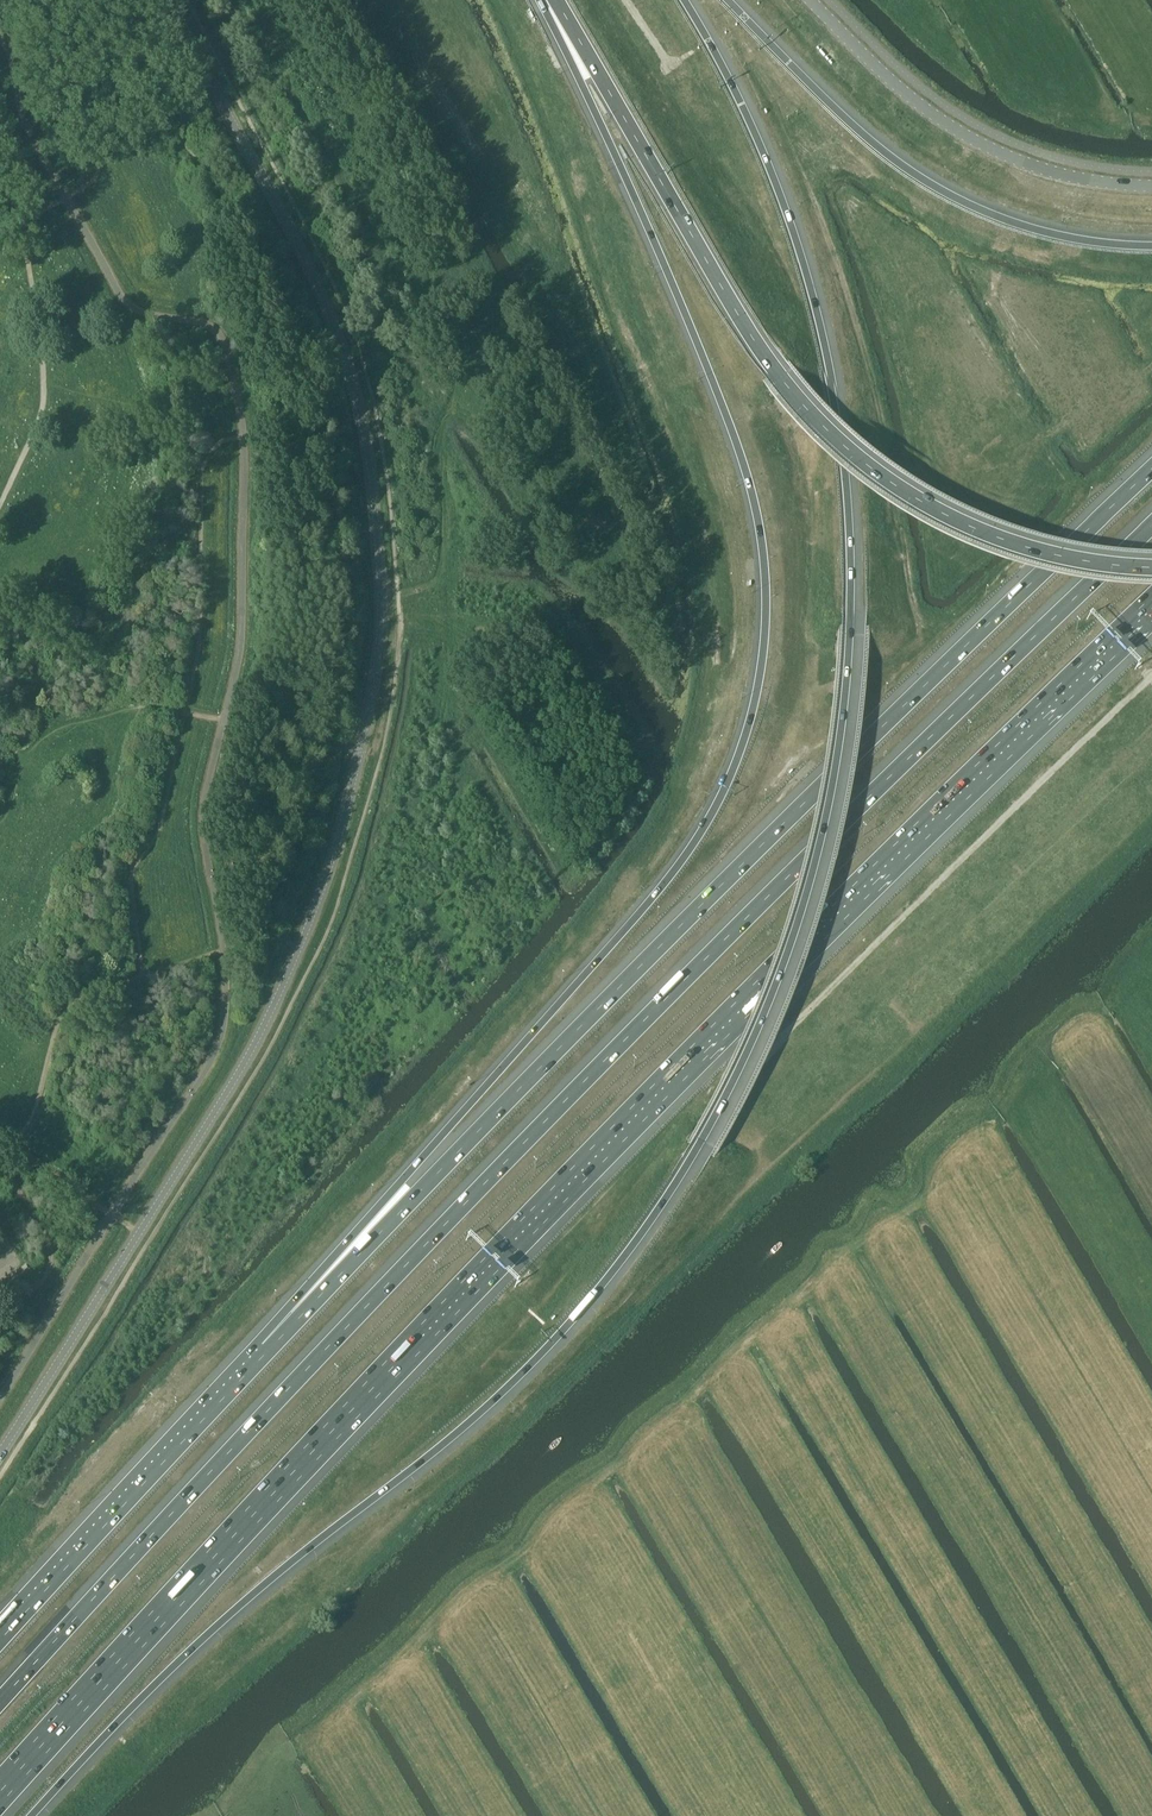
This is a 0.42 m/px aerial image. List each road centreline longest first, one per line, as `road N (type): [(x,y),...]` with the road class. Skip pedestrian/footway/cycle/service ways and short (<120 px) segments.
road 1 (motorway): [(33,1815),(214,1628),(479,1414),(572,1320),(721,1111),(796,941),(831,815),(846,724),(847,482),(824,349),(787,216),(740,104),(682,0)]
road 2 (motorway): [(0,1791),(556,1198),(1151,611)]
road 3 (motorway): [(1151,525),(606,1057),(0,1702)]
road 4 (motorway): [(550,0),(674,287),(751,489),(766,589),(760,688),(735,769),(685,858),(401,1181),(267,1351)]
road 5 (motorway): [(1151,471),(795,807),(267,1351)]
road 6 (motorway): [(555,0),(751,337),(825,428),(894,484),(974,527),(1059,555),(1151,566)]
road 7 (unclassified): [(361,751),(381,595),(353,385),(323,301),(167,0)]
road 8 (unclassified): [(361,751),(325,884),(248,1056),(0,1450)]
road 9 (track): [(183,0),(343,309),(385,468),(402,622)]
road 10 (motorway): [(1151,247),(1048,234),(921,181),(858,132),(725,0)]
road 11 (unclassified): [(1151,187),(1048,172),(984,148),(918,105),(809,0)]
road 12 (motorway): [(267,1351),(0,1640)]
road 13 (track): [(1009,1111),(1151,1351)]

